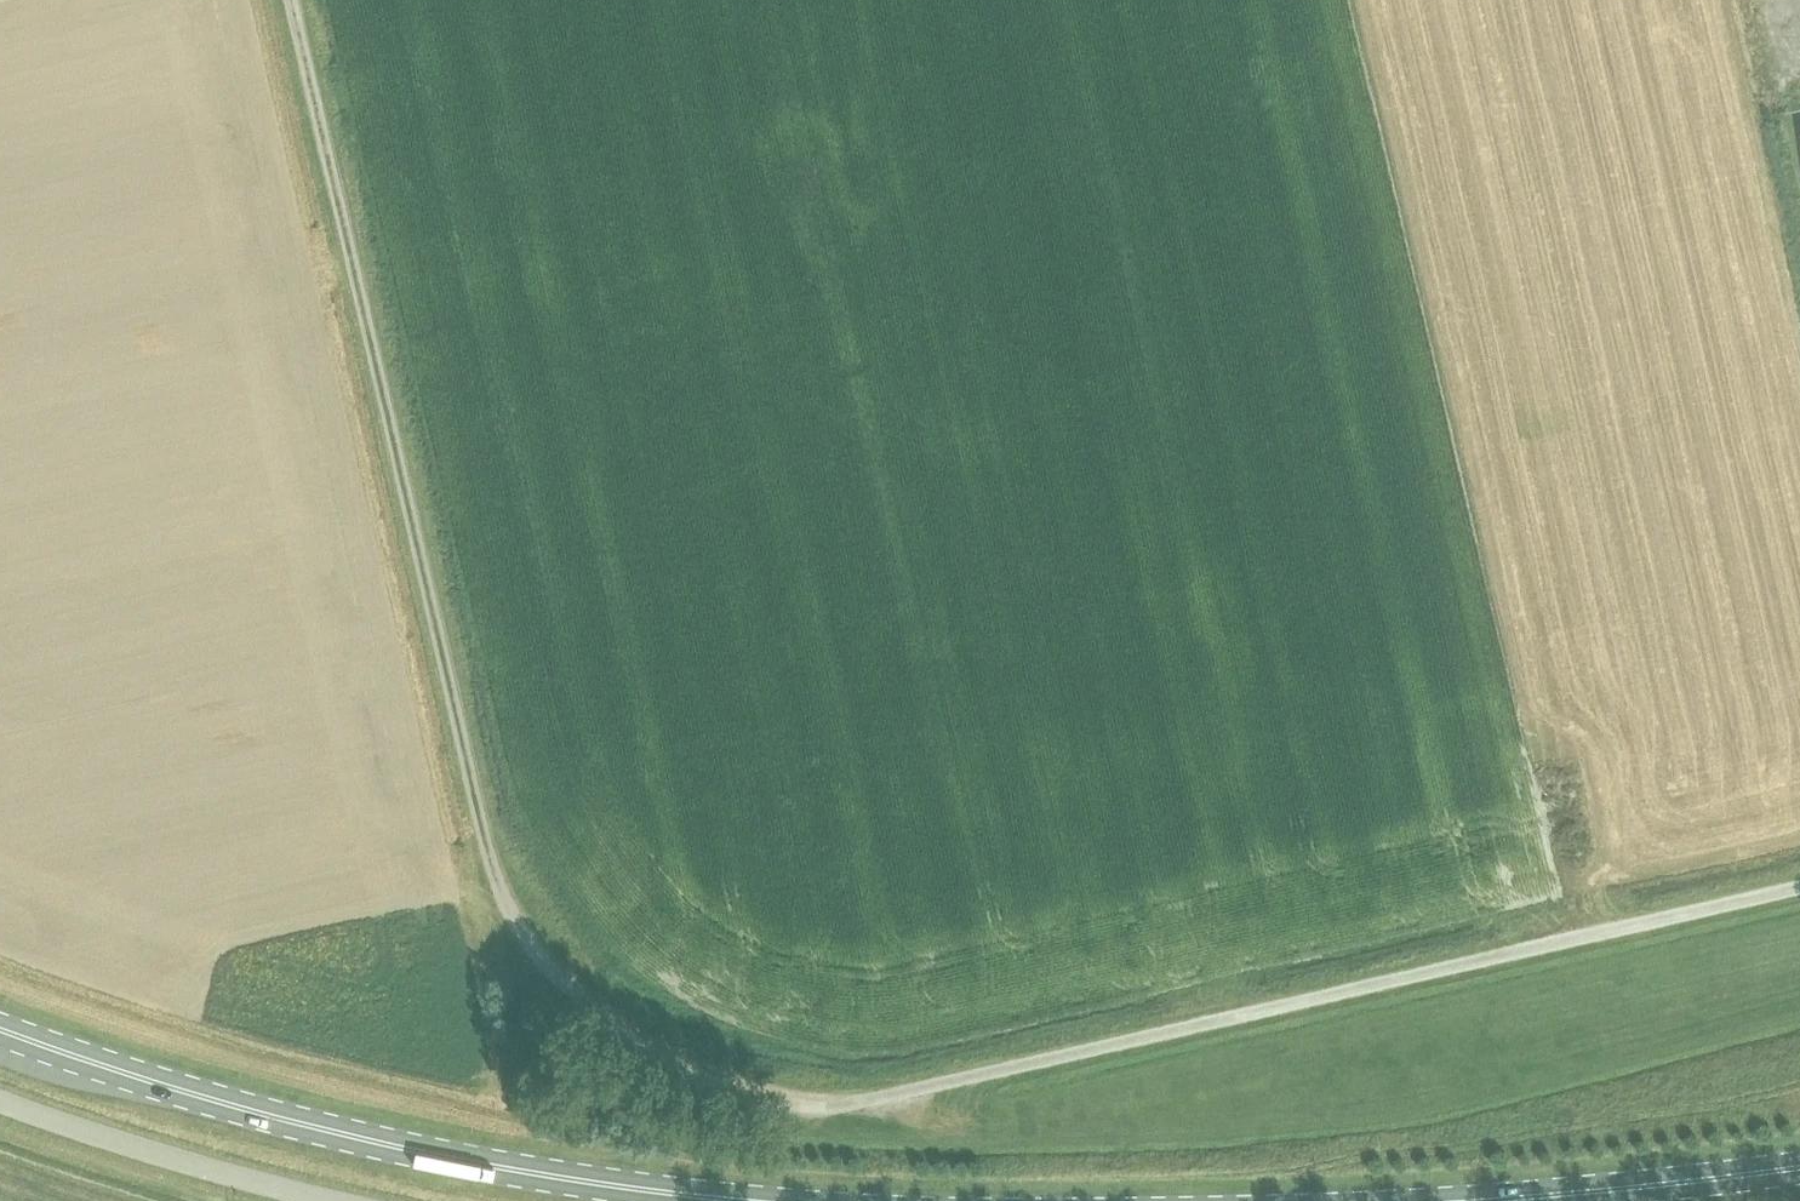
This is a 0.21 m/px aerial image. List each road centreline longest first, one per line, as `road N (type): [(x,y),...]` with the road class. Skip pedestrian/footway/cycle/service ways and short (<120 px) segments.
road 1 (track): [(293,0),(492,863),(550,946),(642,1033),(690,1064),(874,1096),(991,1077),(1799,892)]
road 2 (primary): [(762,1200),(558,1175),(371,1139),(162,1083),(0,1027)]
road 3 (primary): [(1799,1166),(1459,1200)]
road 4 (unclassified): [(320,1200),(0,1102)]

